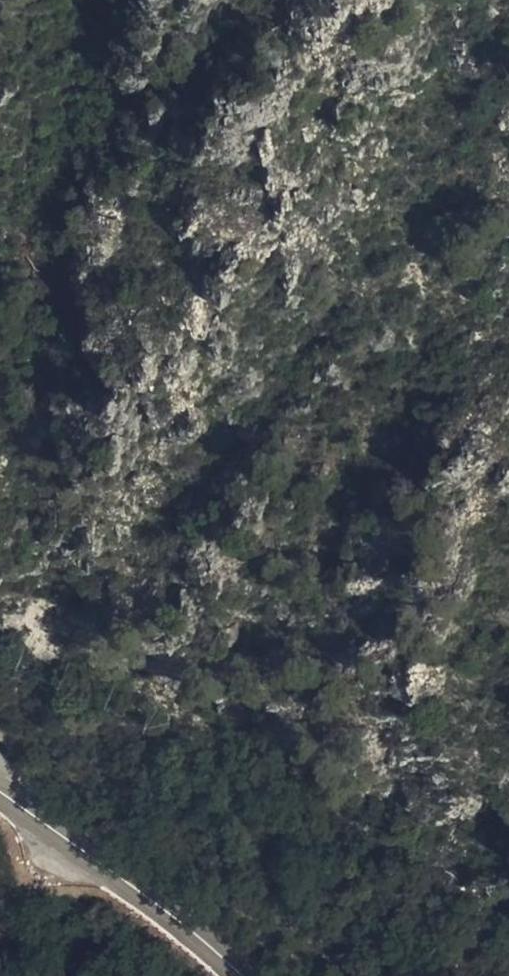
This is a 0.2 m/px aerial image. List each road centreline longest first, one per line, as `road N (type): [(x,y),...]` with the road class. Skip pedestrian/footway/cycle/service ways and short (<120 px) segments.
road 1 (secondary): [(236,975),(0,794)]

